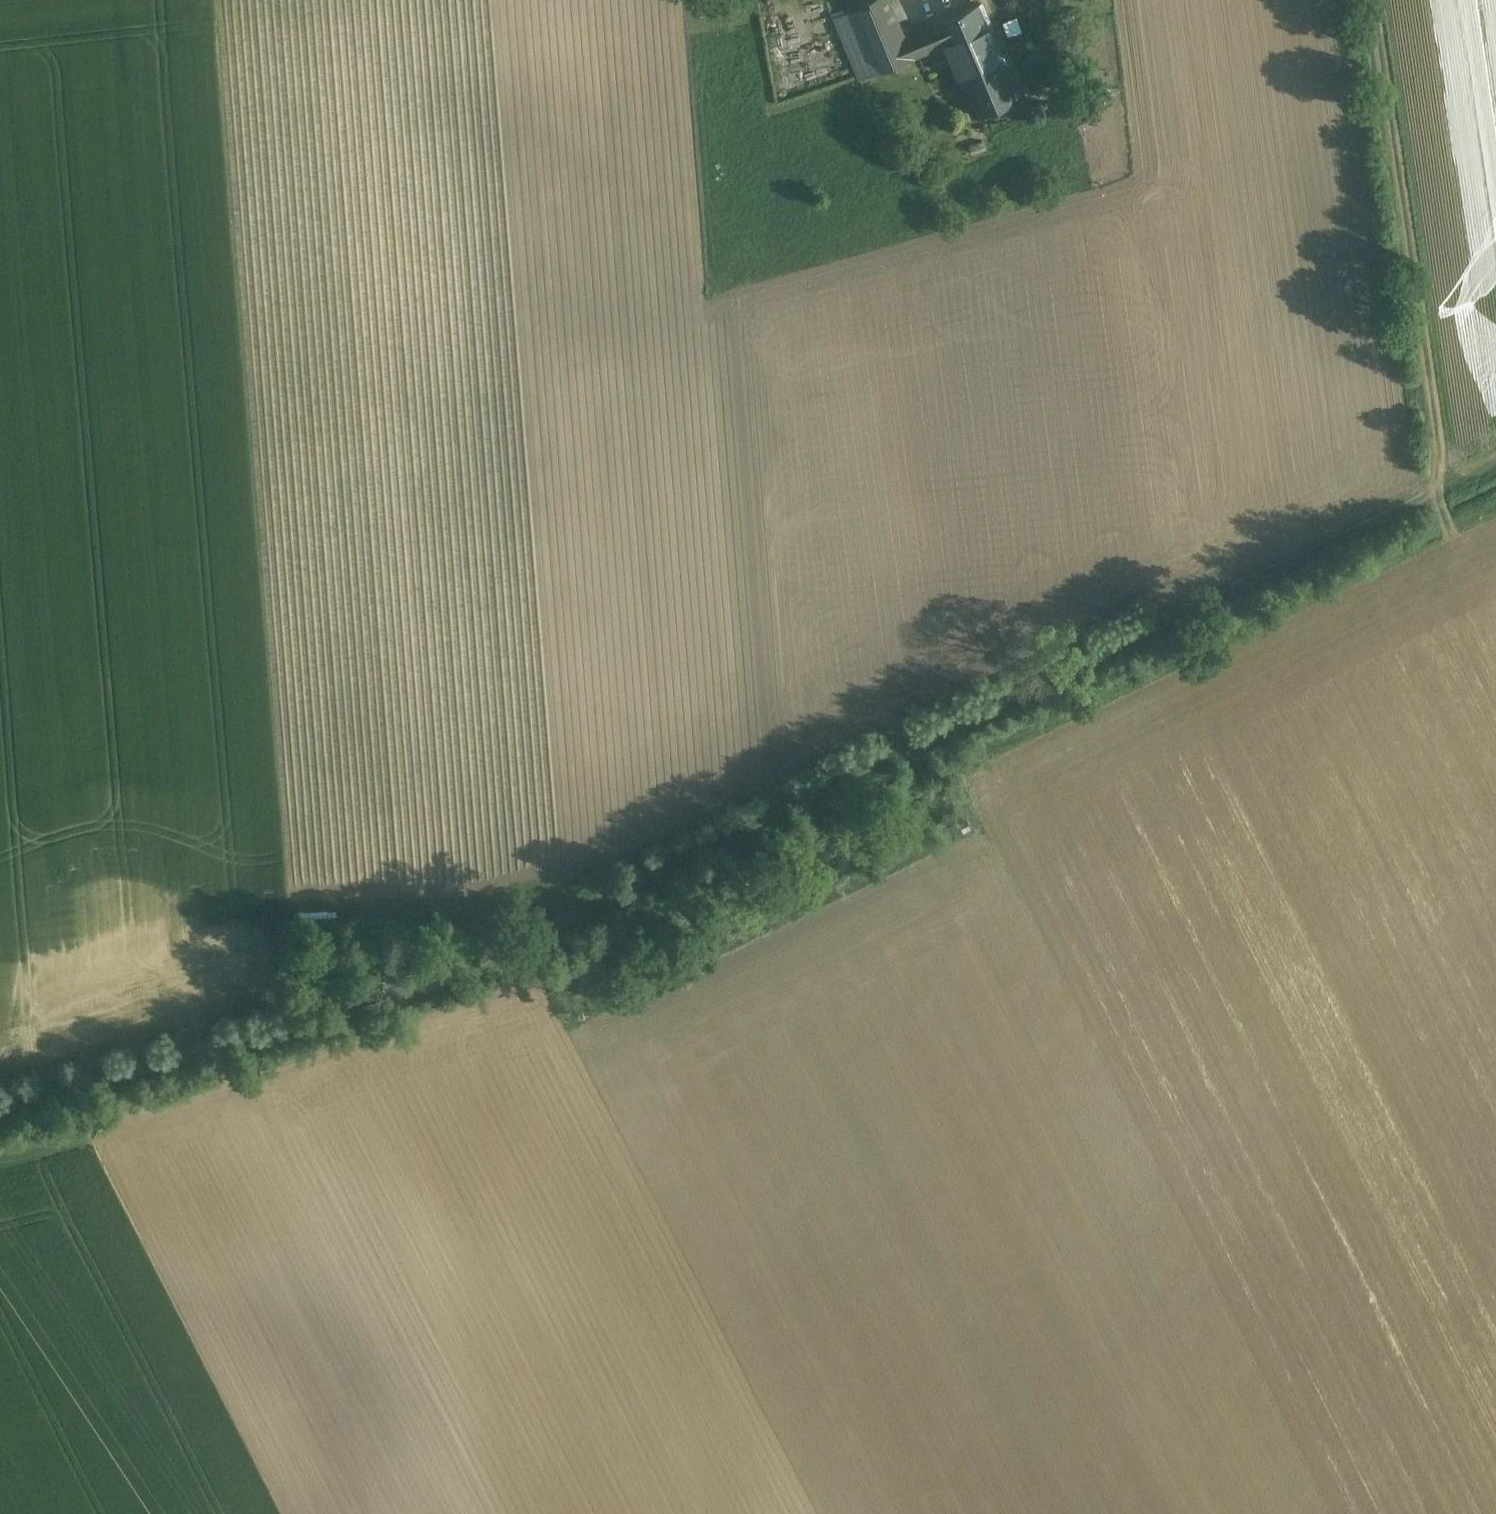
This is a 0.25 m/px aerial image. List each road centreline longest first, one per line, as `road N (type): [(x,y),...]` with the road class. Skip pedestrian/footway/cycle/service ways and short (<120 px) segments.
road 1 (track): [(0,1111),(454,977),(1080,659),(1427,496),(1442,466),(1440,423),(1375,0)]

